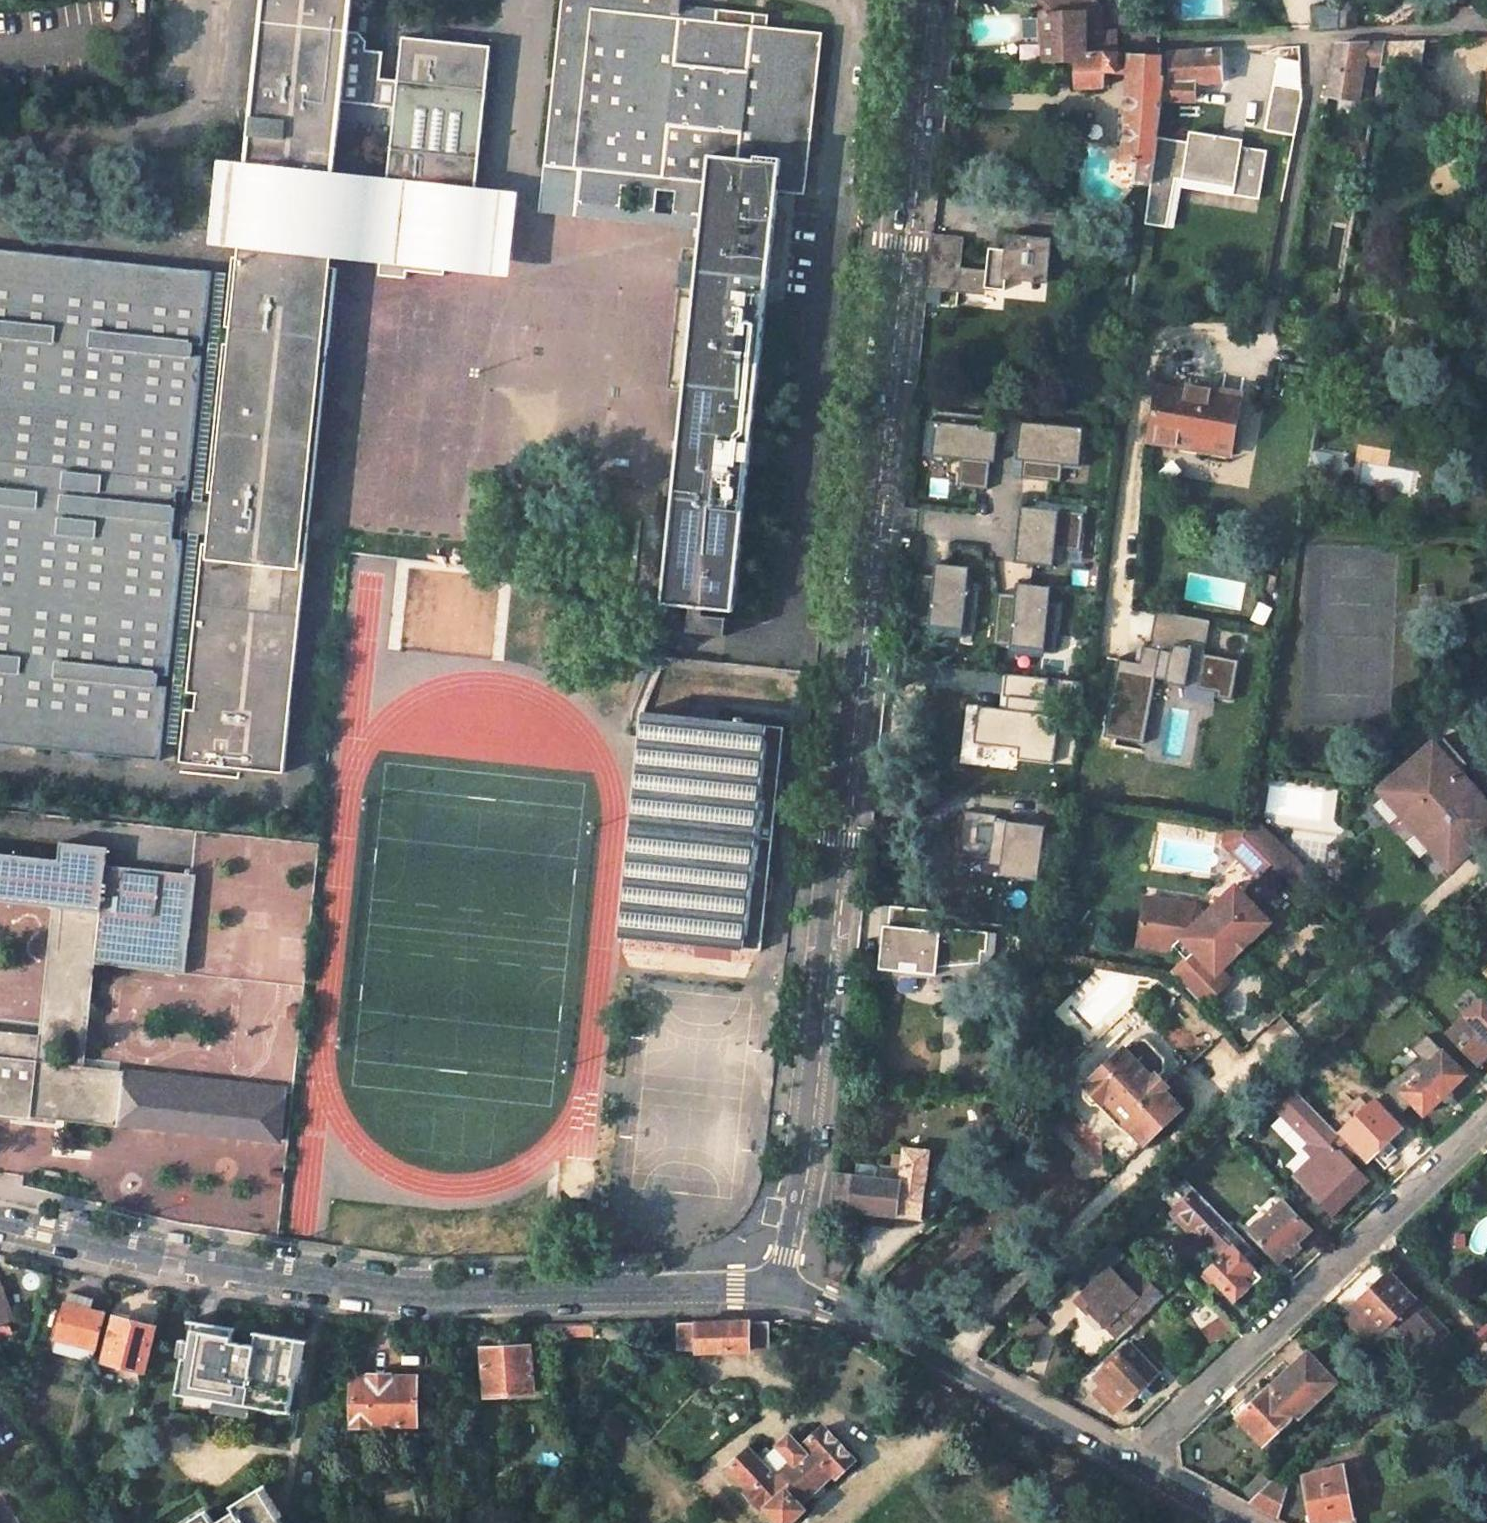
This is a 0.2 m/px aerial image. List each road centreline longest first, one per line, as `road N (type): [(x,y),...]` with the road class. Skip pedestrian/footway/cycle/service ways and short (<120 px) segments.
road 1 (tertiary): [(925,0),(805,1166),(779,1285)]
road 2 (unclassified): [(779,1285),(390,1291),(169,1257),(0,1218)]
road 3 (residential): [(1132,1464),(1486,1122)]
road 4 (tertiary): [(779,1285),(870,1322),(1132,1464)]
road 5 (residential): [(1317,37),(1316,83),(1278,277)]
road 6 (residential): [(1486,26),(1317,37)]
road 7 (residential): [(1317,37),(1166,42)]

